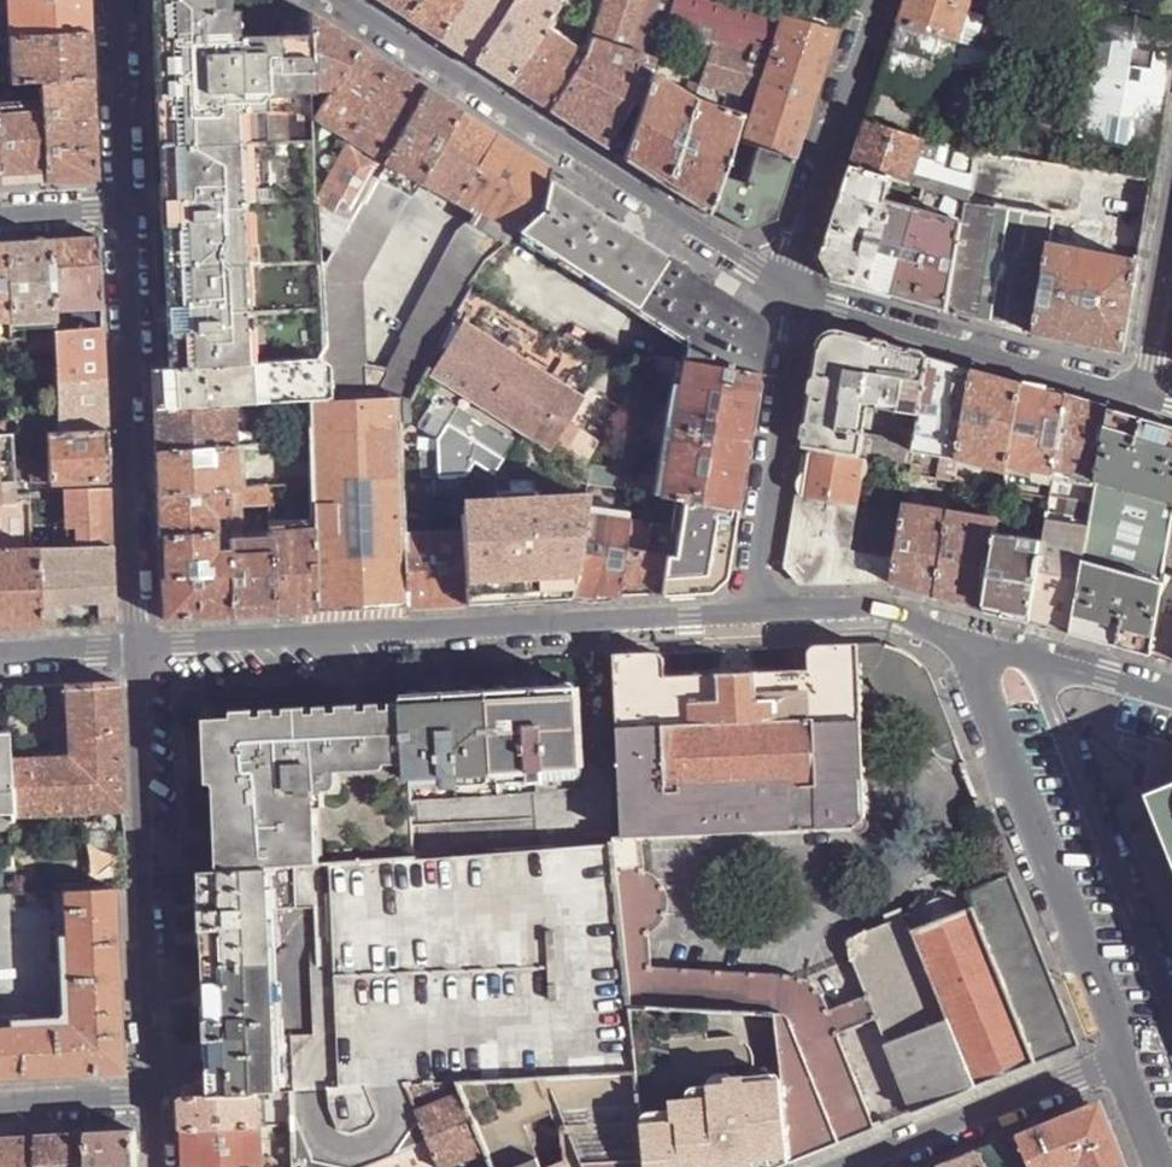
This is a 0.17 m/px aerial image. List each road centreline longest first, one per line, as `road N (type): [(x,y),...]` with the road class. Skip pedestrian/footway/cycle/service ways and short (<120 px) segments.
road 1 (residential): [(141,647),(747,615)]
road 2 (residential): [(797,301),(327,0)]
road 3 (residential): [(141,647),(165,1106)]
road 4 (residential): [(967,639),(1127,1053)]
road 5 (residential): [(123,211),(141,647)]
road 6 (residential): [(1147,396),(797,301)]
road 7 (residential): [(797,301),(747,615)]
road 8 (residential): [(877,0),(793,250),(797,301)]
road 9 (unclassified): [(852,1166),(1127,1053)]
road 10 (residential): [(747,615),(847,610),(967,639)]
road 11 (residential): [(967,639),(1171,698)]
road 12 (residential): [(112,0),(123,211)]
road 13 (residential): [(1171,225),(1147,396)]
road 14 (residential): [(165,1106),(0,1113)]
road 15 (residential): [(0,655),(141,647)]
road 16 (residential): [(0,217),(123,211)]

